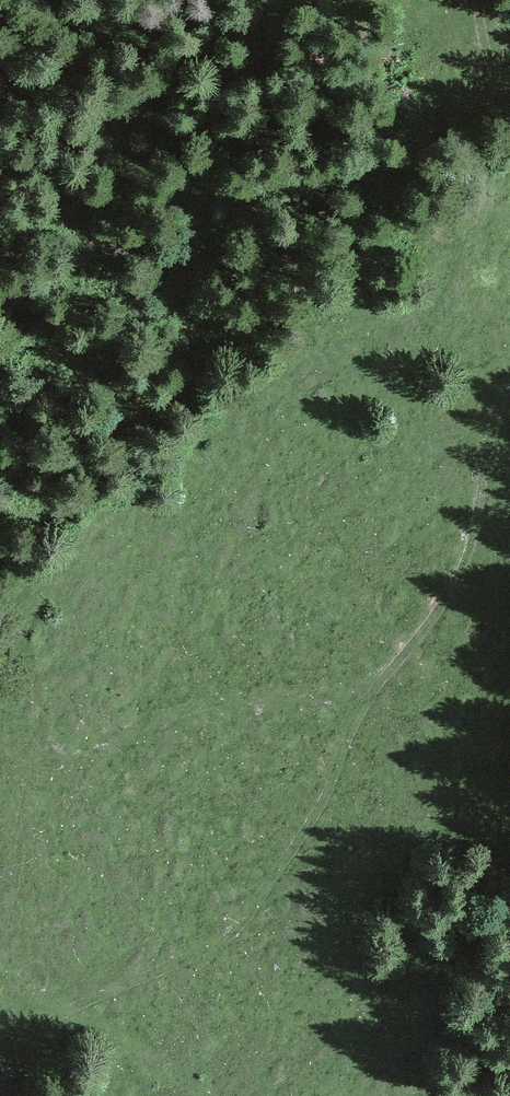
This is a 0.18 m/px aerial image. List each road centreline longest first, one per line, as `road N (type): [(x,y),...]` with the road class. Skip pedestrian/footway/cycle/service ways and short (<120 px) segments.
road 1 (track): [(509,372),(480,522),(438,621),(406,661),(369,687),(209,710),(75,759),(0,758)]

